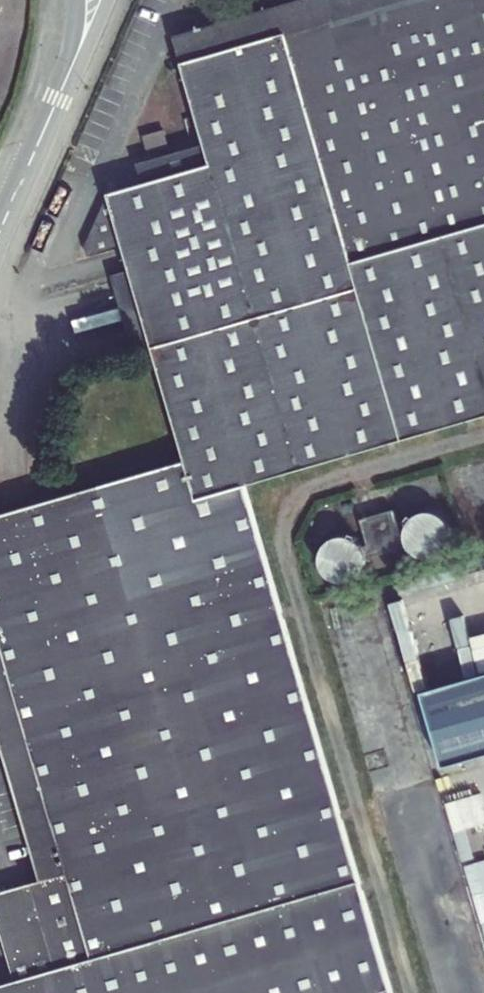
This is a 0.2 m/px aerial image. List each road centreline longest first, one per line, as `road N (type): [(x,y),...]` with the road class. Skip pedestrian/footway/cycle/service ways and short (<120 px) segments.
road 1 (unclassified): [(58,99),(0,229)]

